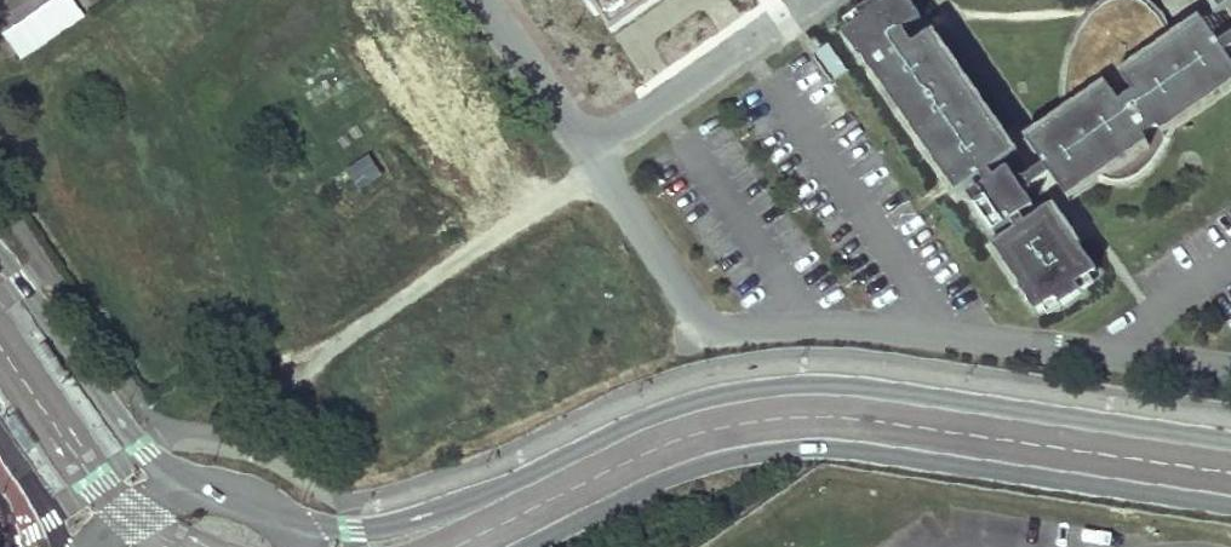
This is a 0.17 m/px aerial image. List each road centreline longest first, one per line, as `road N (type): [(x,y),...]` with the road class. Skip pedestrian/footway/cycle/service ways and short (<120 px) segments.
road 1 (unclassified): [(1230,442),(880,391),(782,386),(650,416),(512,483),(380,527),(281,520)]
road 2 (unclassified): [(525,546),(673,476),(796,450),(1230,508)]
road 3 (unclassified): [(191,491),(141,449),(0,257)]
road 4 (unclassified): [(0,441),(62,546)]

